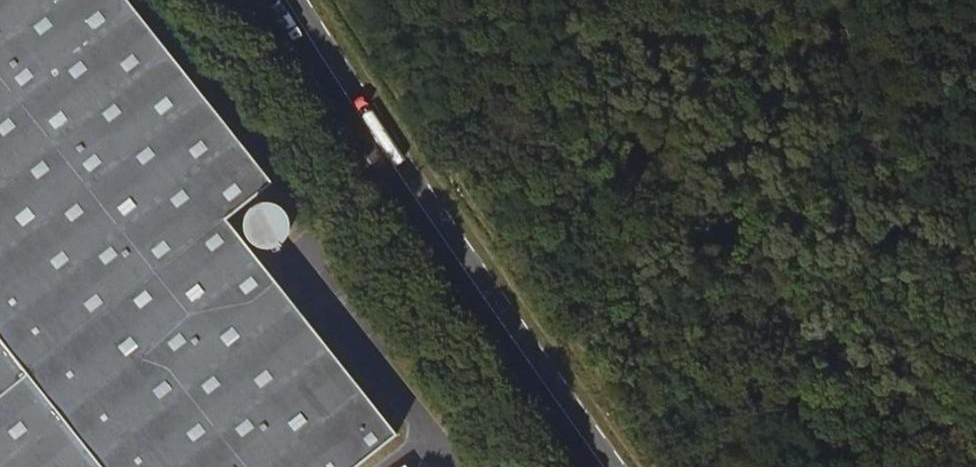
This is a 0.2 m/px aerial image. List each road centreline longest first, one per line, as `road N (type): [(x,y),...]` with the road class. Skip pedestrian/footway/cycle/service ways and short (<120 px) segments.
road 1 (secondary): [(605,466),(428,229),(287,0)]

